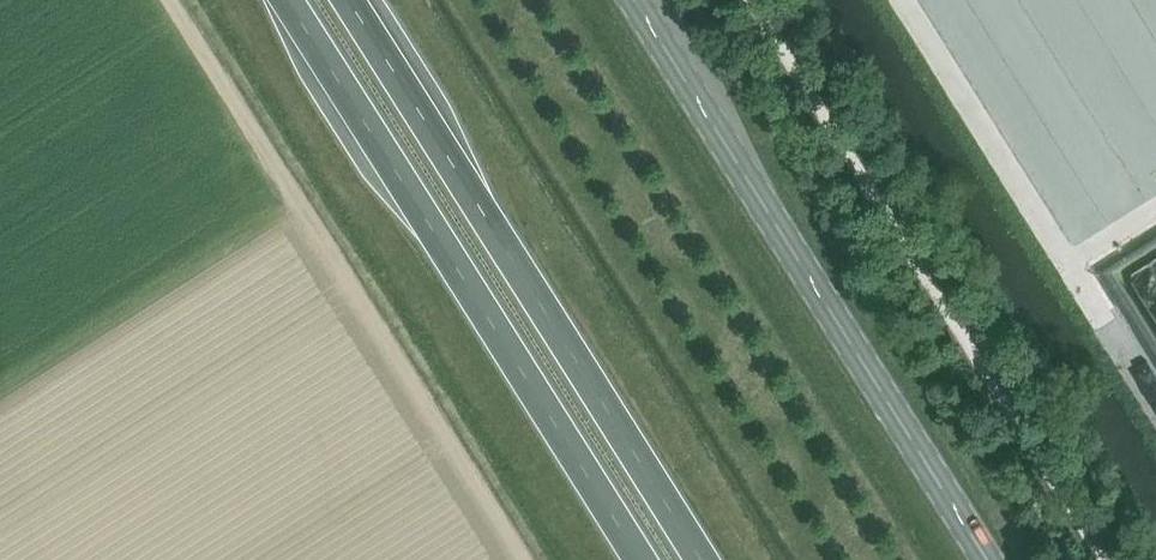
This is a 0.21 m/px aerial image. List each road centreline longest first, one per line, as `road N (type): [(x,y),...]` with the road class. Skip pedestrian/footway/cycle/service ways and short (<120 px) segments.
road 1 (secondary): [(988,559),(634,0)]
road 2 (trunk): [(286,0),(639,559)]
road 3 (trunk): [(700,559),(348,0)]

